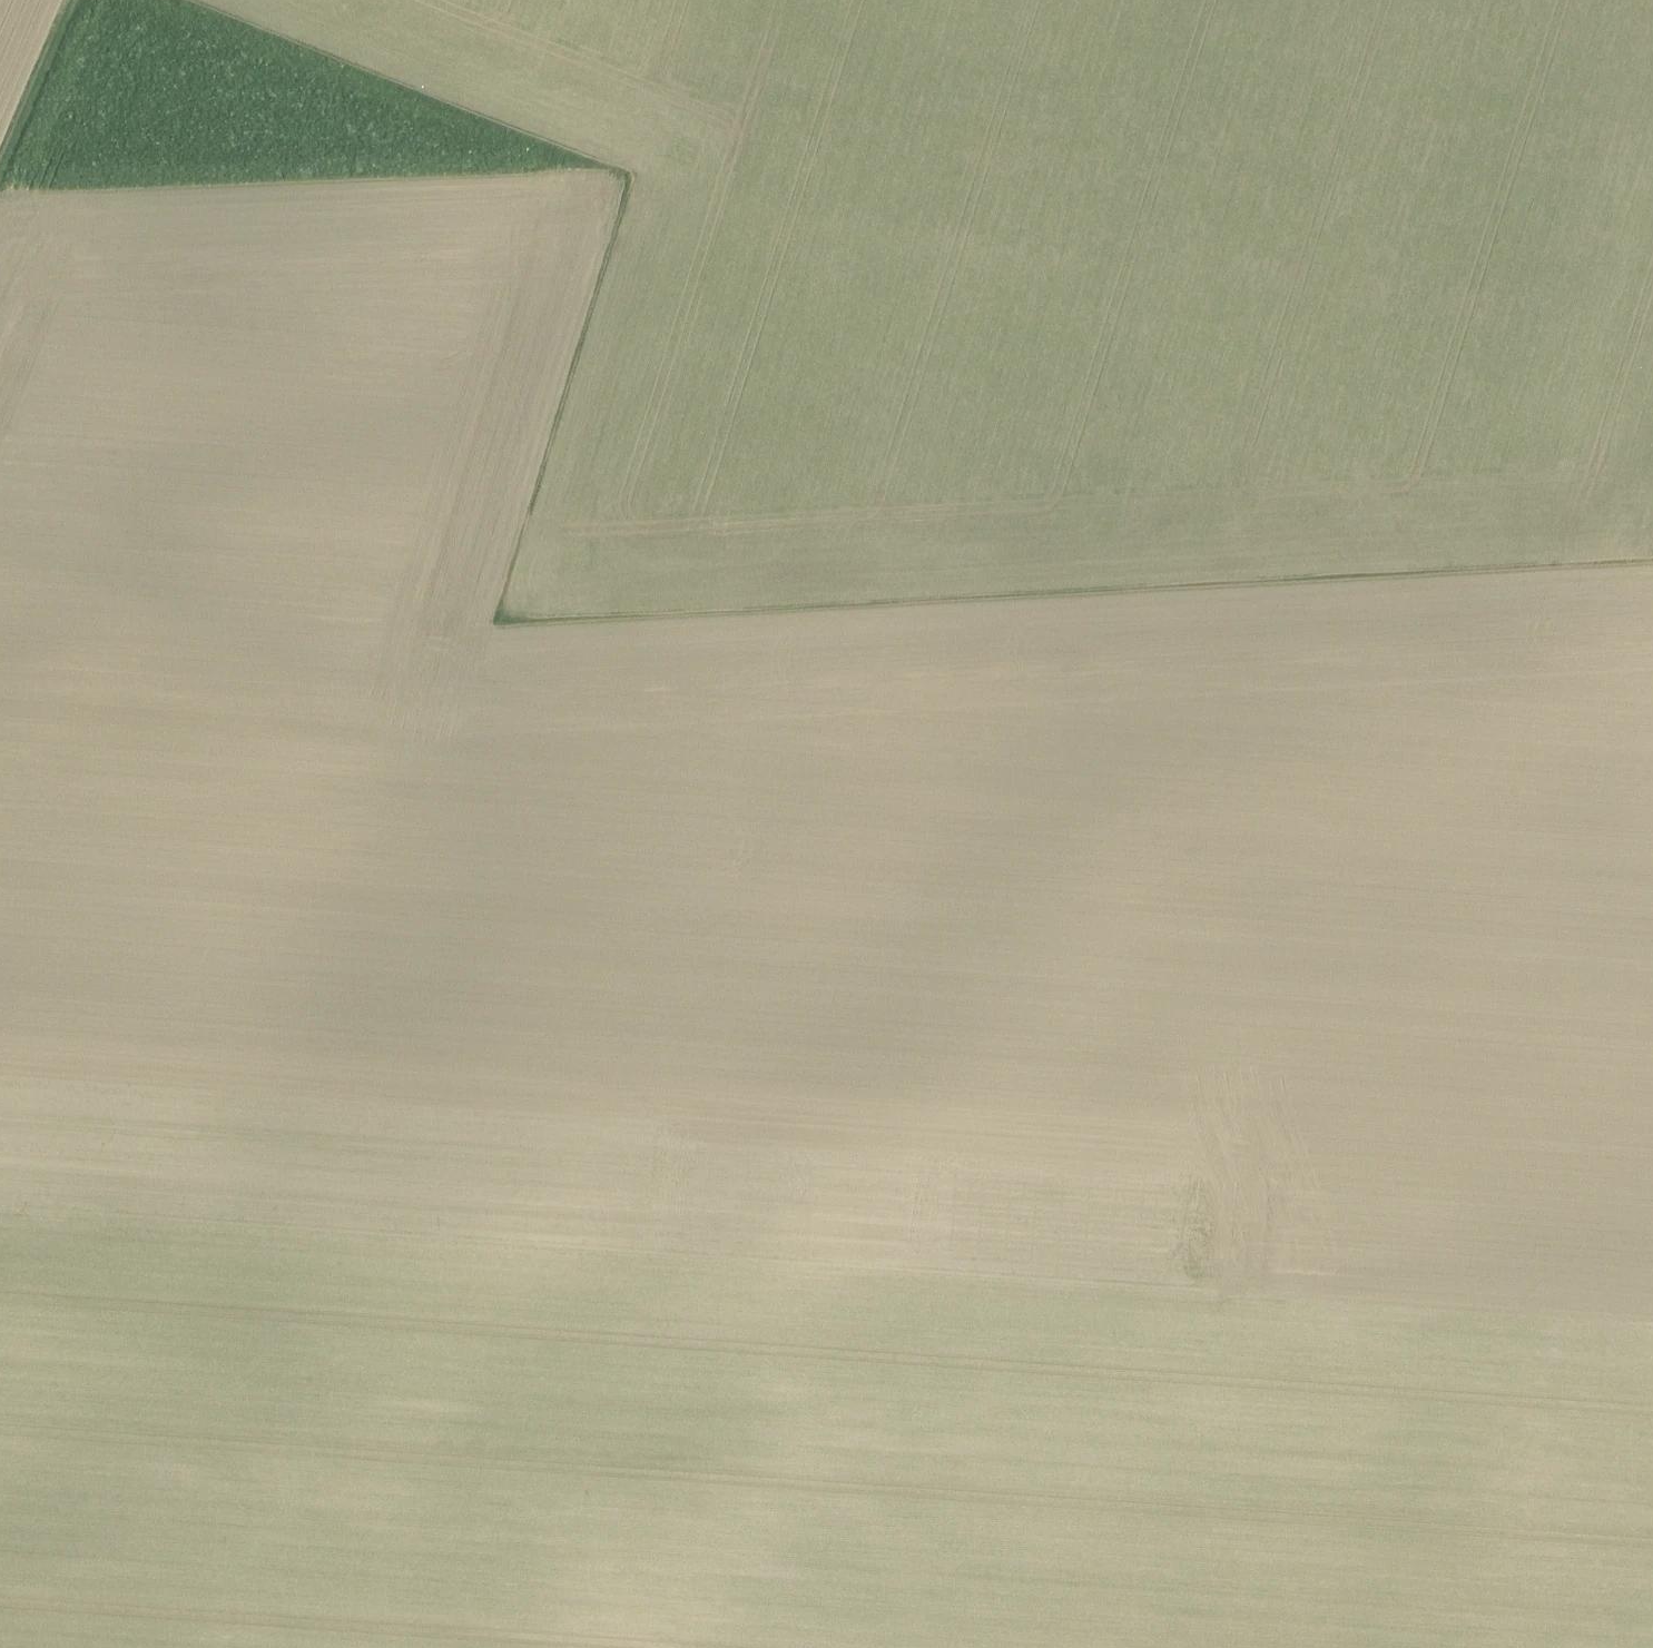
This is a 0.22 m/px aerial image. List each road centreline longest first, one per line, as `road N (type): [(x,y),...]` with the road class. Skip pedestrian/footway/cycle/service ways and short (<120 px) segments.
road 1 (track): [(73,0),(0,172)]

